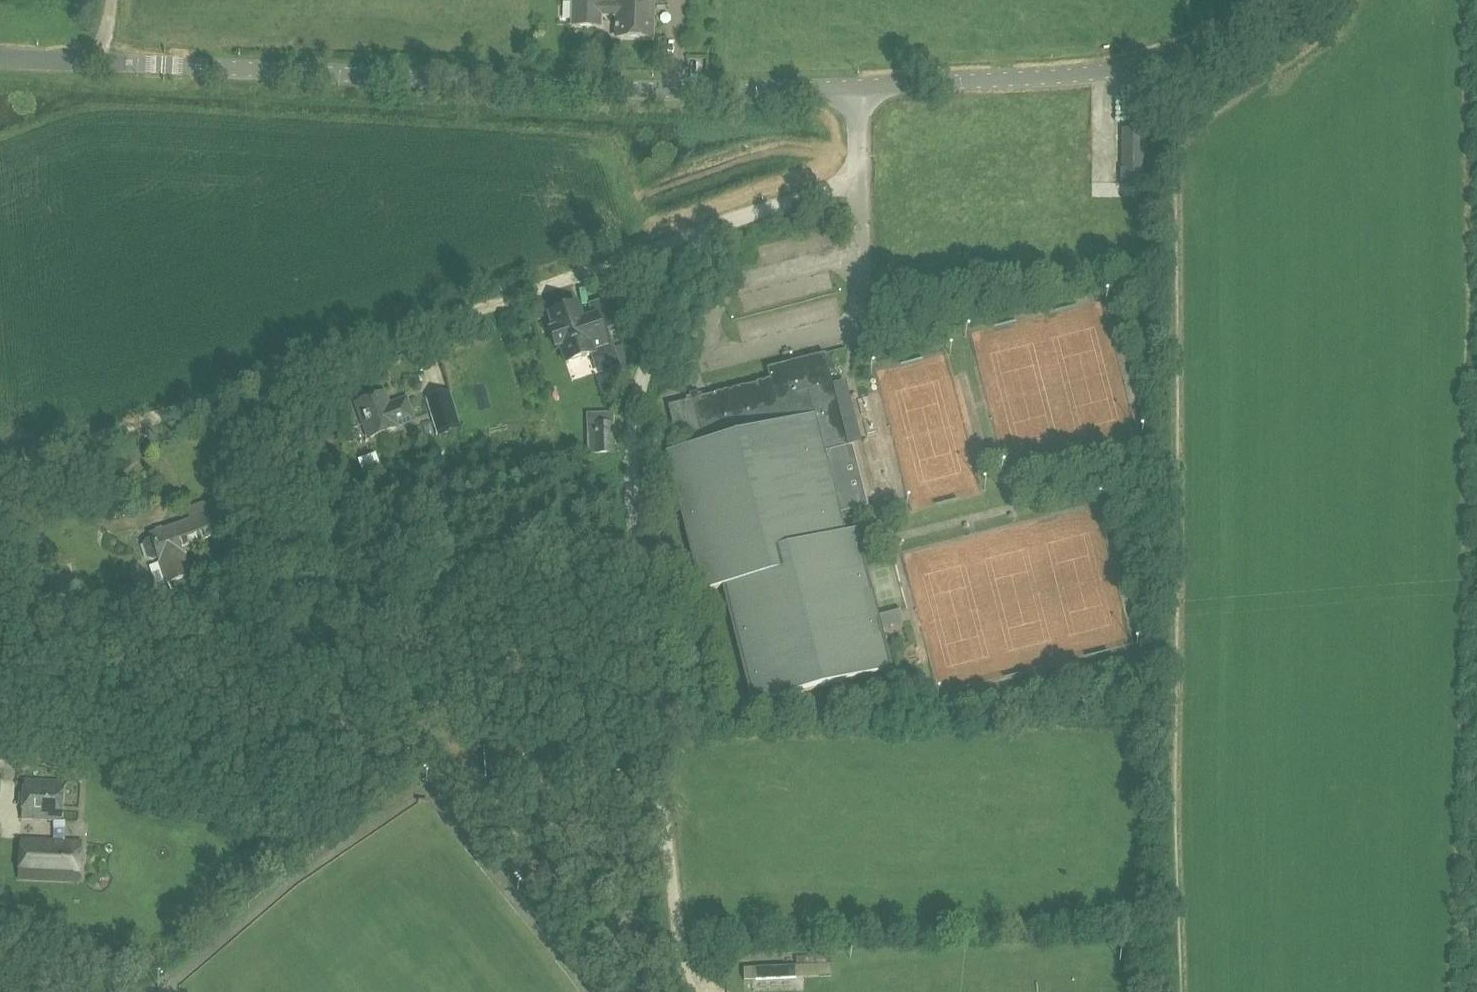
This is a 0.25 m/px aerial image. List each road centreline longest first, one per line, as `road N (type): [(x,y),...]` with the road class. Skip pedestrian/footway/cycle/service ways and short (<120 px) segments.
road 1 (tertiary): [(0,58),(622,89),(856,86)]
road 2 (residential): [(0,474),(713,227)]
road 3 (track): [(652,722),(634,414),(698,232)]
road 4 (tertiary): [(856,86),(1121,68),(1196,47),(1289,0)]
road 5 (track): [(688,991),(652,722)]
road 6 (unclassified): [(713,227),(858,175),(856,86)]

